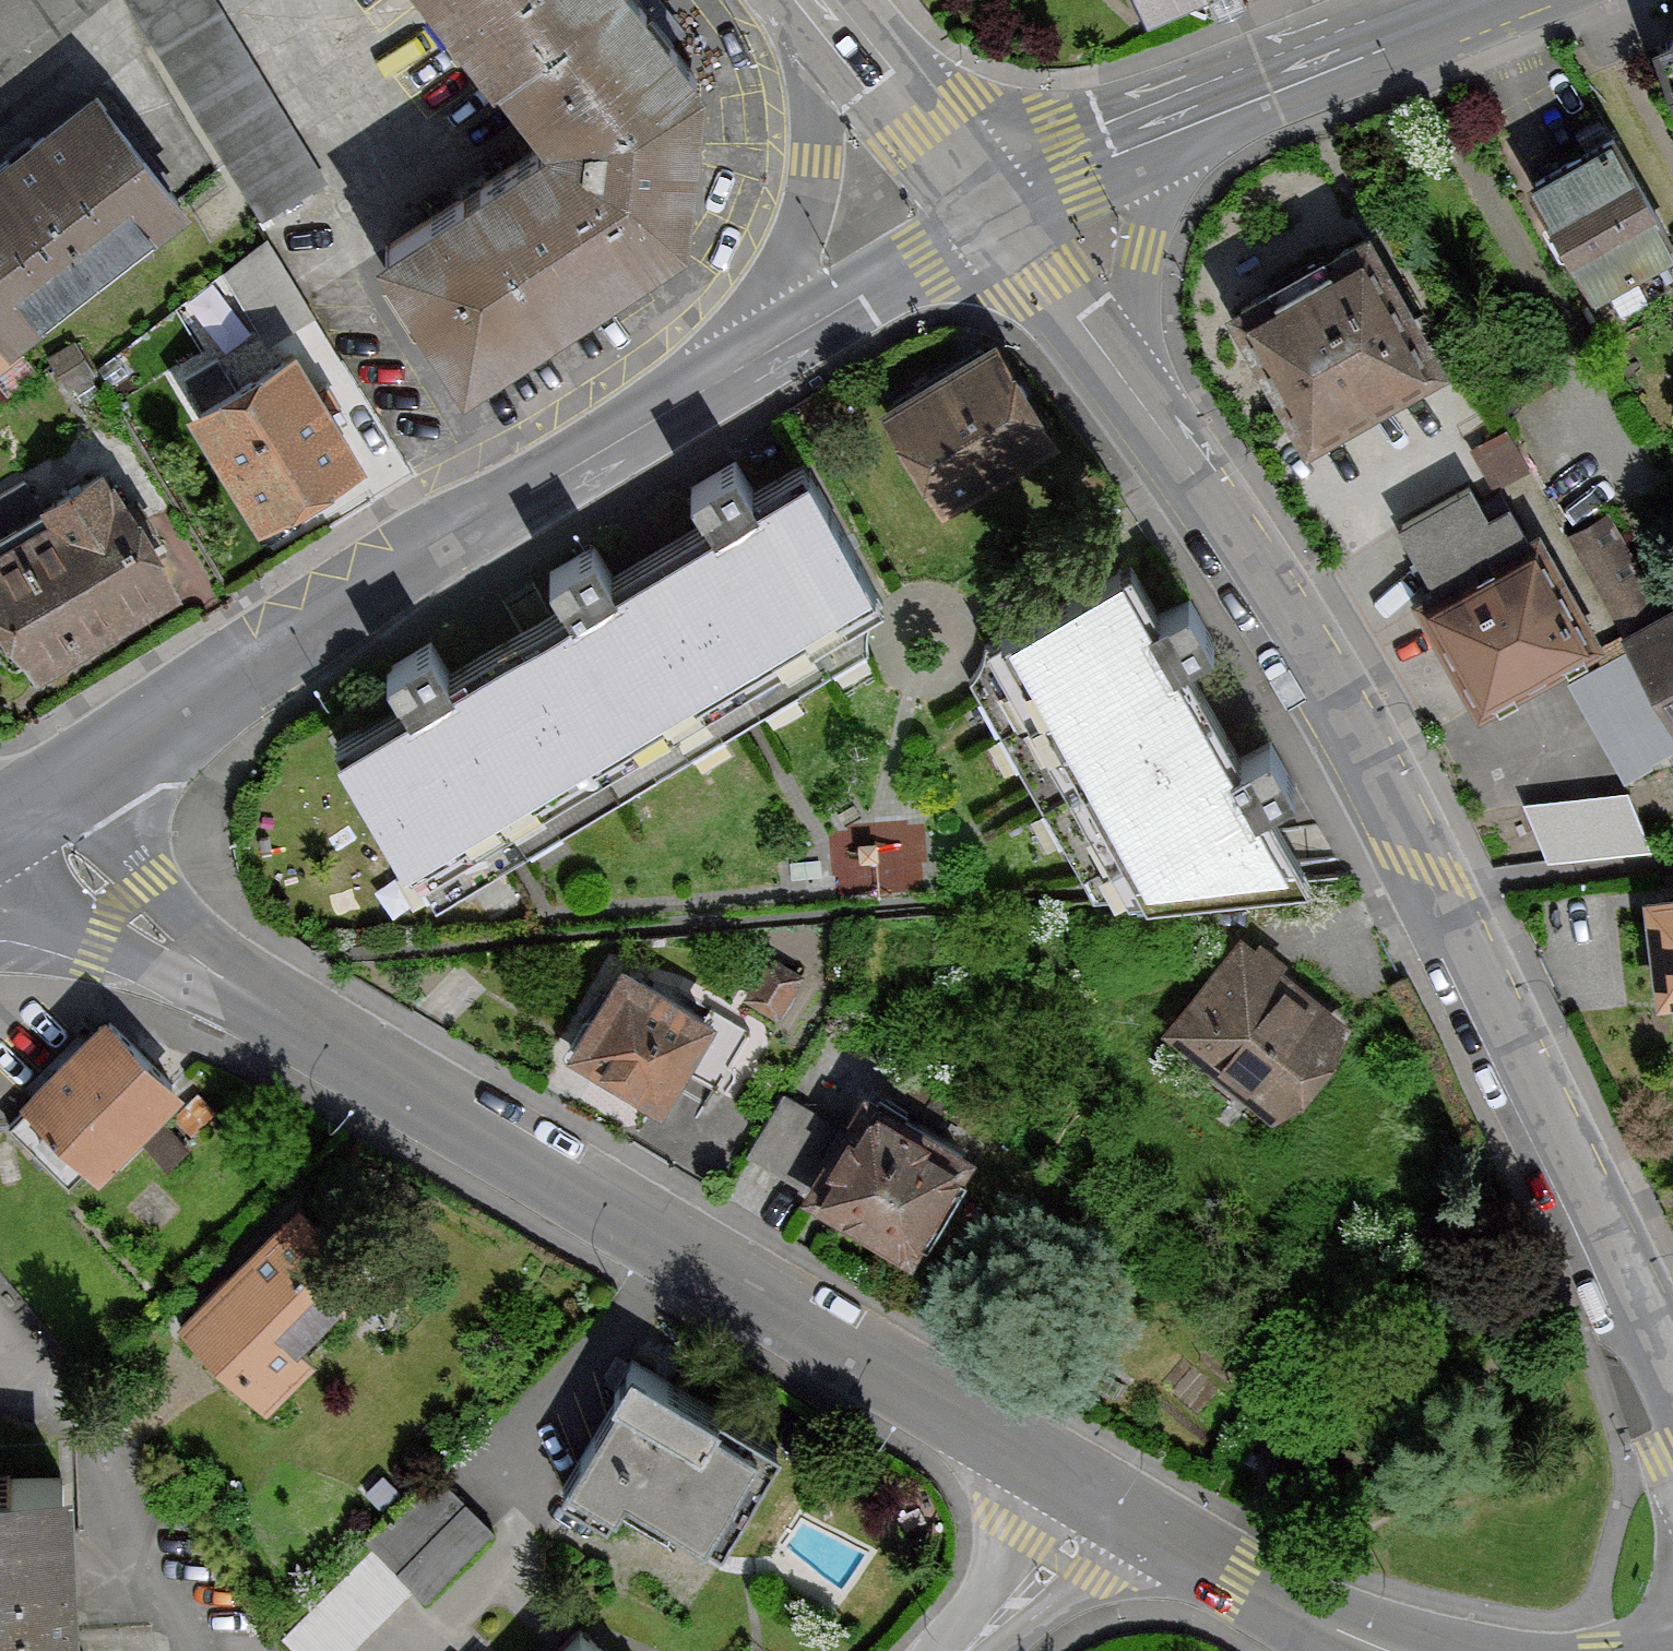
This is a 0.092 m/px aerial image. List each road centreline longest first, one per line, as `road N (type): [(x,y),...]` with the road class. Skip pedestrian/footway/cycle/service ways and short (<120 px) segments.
road 1 (tertiary): [(1672,1383),(1566,1142),(1340,699),(1160,429),(993,212)]
road 2 (secondary): [(1117,1503),(186,955),(113,901),(26,814)]
road 3 (tertiary): [(736,369),(453,537),(26,814)]
road 4 (unclassified): [(1503,0),(993,212)]
road 5 (tertiary): [(799,0),(811,159),(736,369)]
road 6 (secondary): [(1399,1650),(1323,1623),(1117,1503)]
road 7 (tertiary): [(993,212),(736,369)]
road 8 (tertiary): [(993,212),(822,0)]
road 9 (unclassified): [(1117,1503),(976,1650)]

